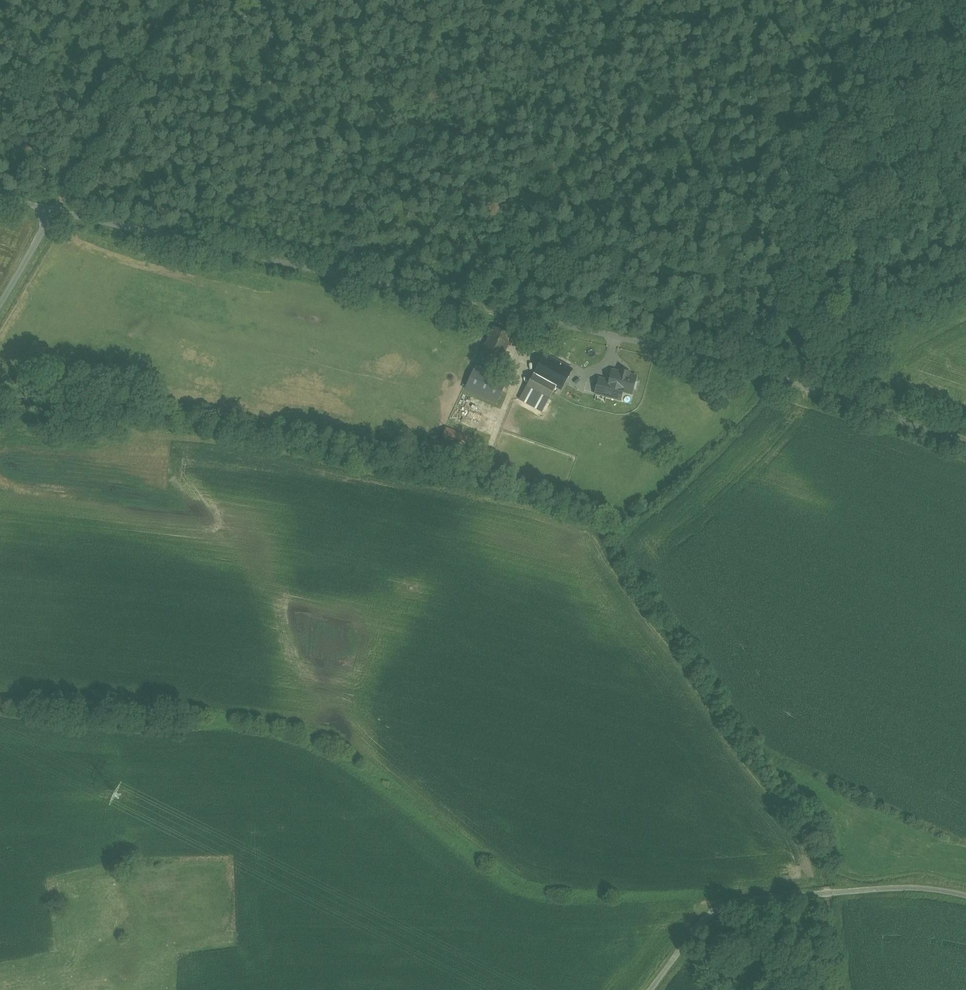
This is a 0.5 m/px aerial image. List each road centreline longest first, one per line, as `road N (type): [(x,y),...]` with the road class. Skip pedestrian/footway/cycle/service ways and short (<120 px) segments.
road 1 (unclassified): [(0,310),(59,206),(333,277),(693,348),(965,439)]
road 2 (unclassified): [(649,989),(696,929),(728,904),(898,888),(965,891)]
road 3 (track): [(181,0),(59,206)]

